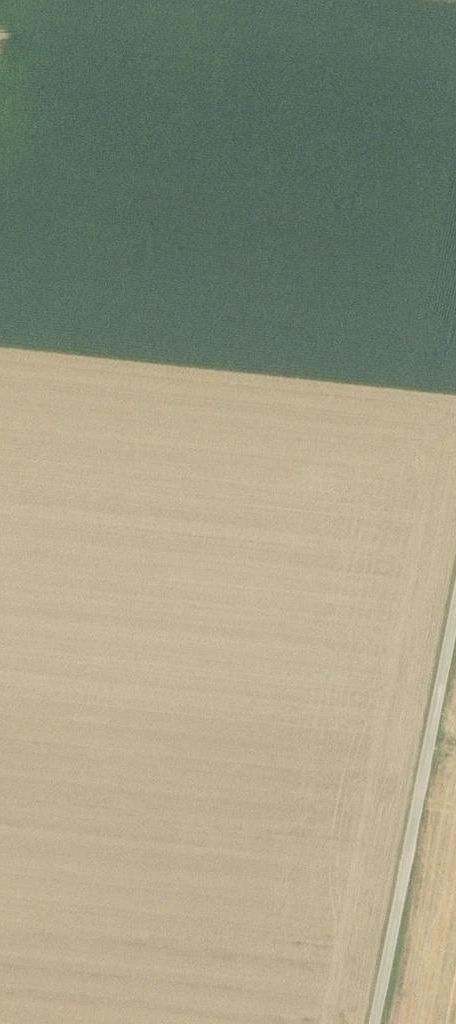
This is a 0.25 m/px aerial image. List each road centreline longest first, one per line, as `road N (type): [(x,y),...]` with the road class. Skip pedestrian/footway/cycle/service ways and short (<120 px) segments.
road 1 (track): [(374,1023),(455,603)]

